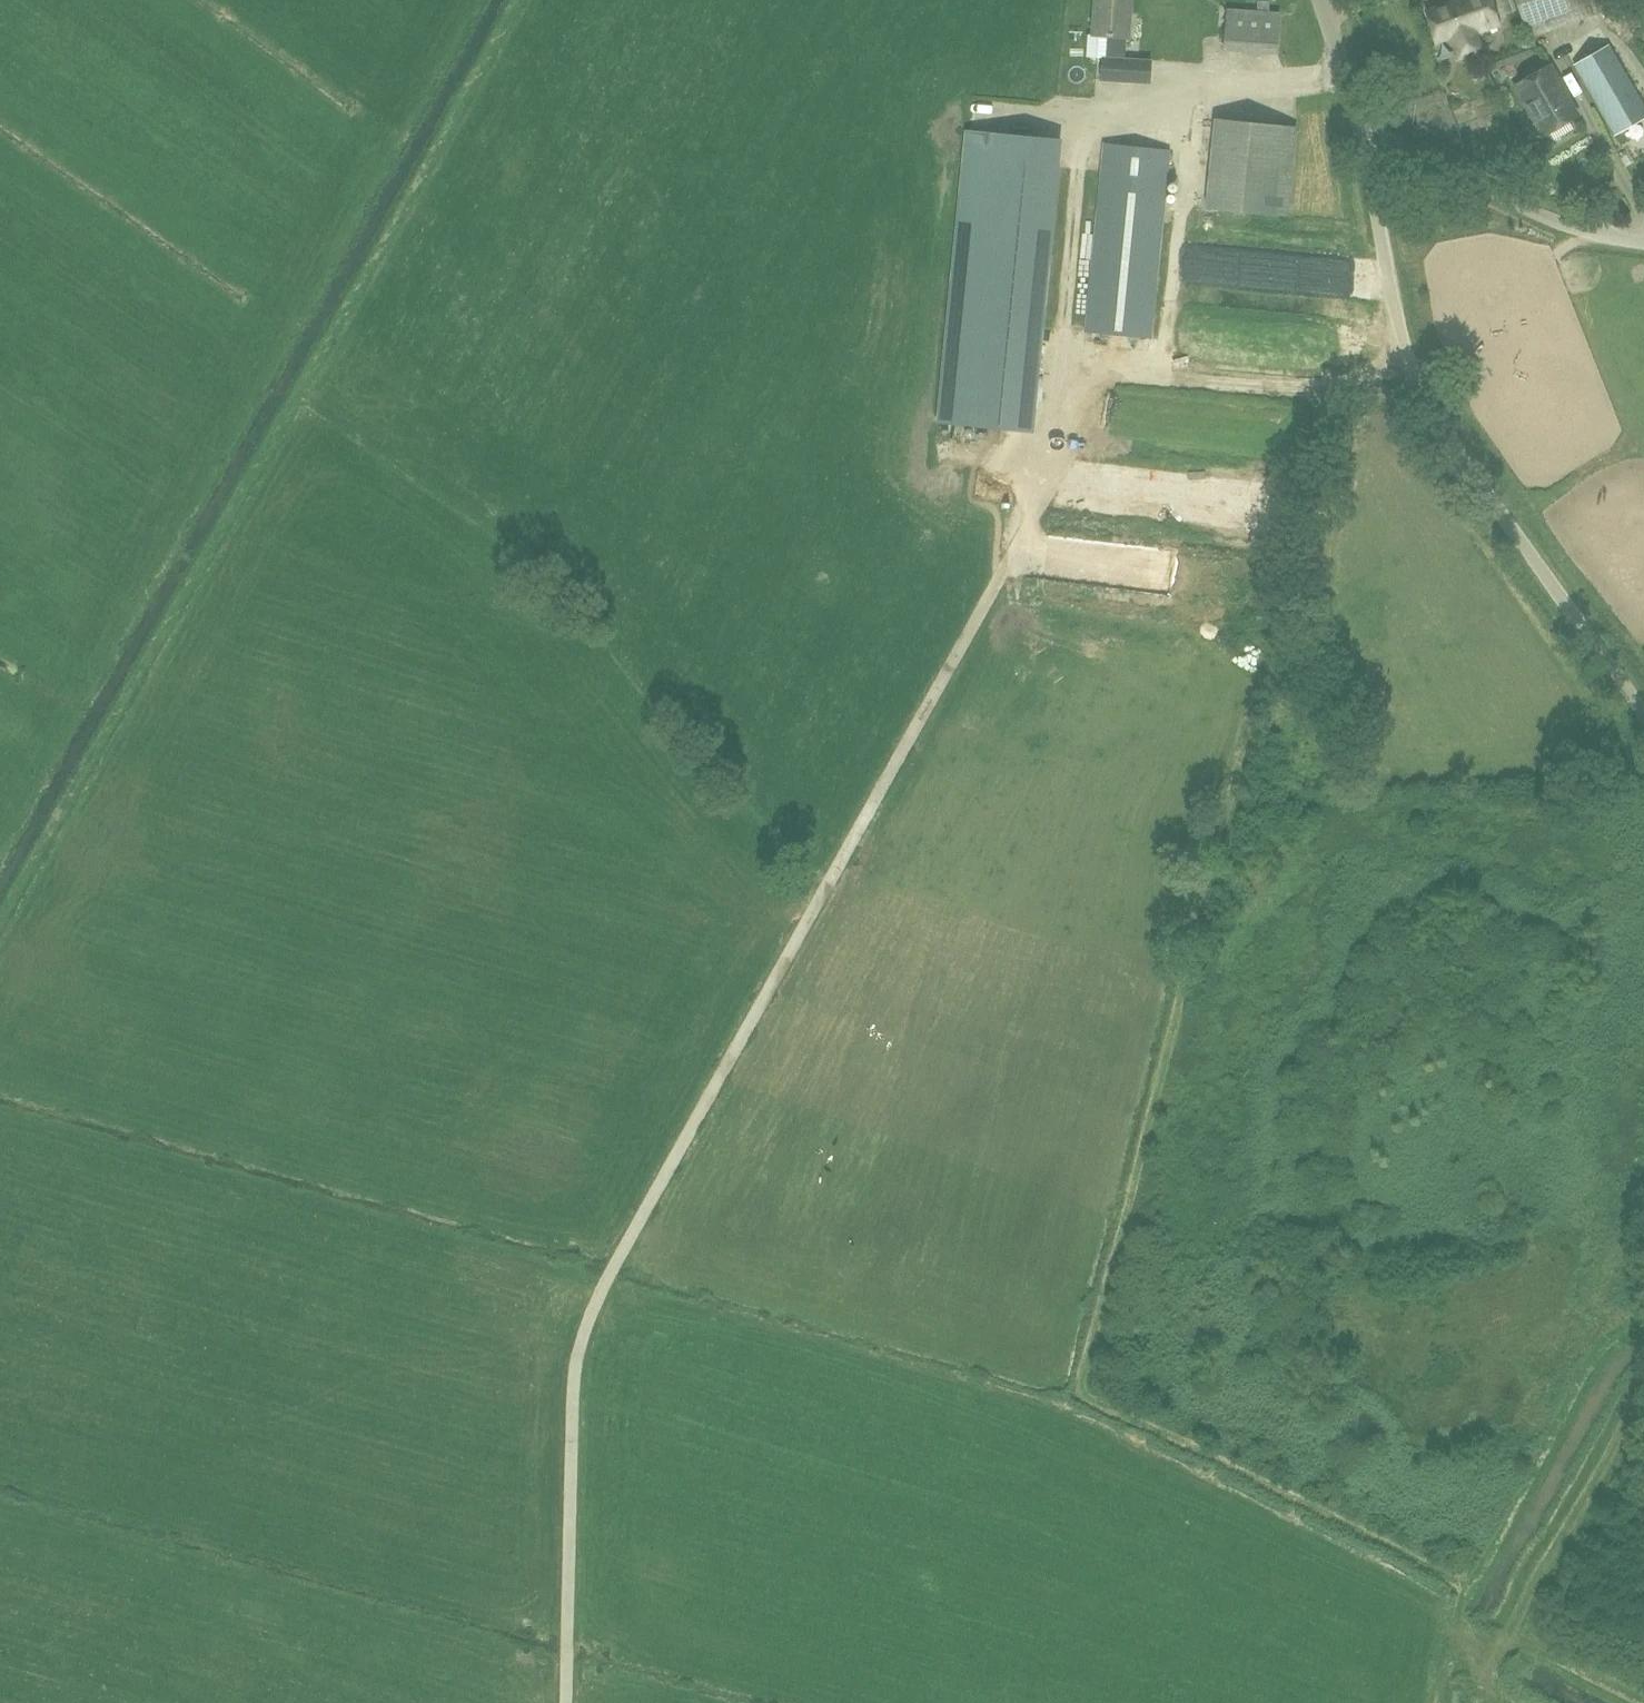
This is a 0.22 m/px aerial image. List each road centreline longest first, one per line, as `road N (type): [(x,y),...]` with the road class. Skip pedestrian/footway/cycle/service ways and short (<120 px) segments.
road 1 (unclassified): [(1643,713),(1423,398),(1353,110)]
road 2 (unclassified): [(1353,110),(1536,213),(1643,242)]

